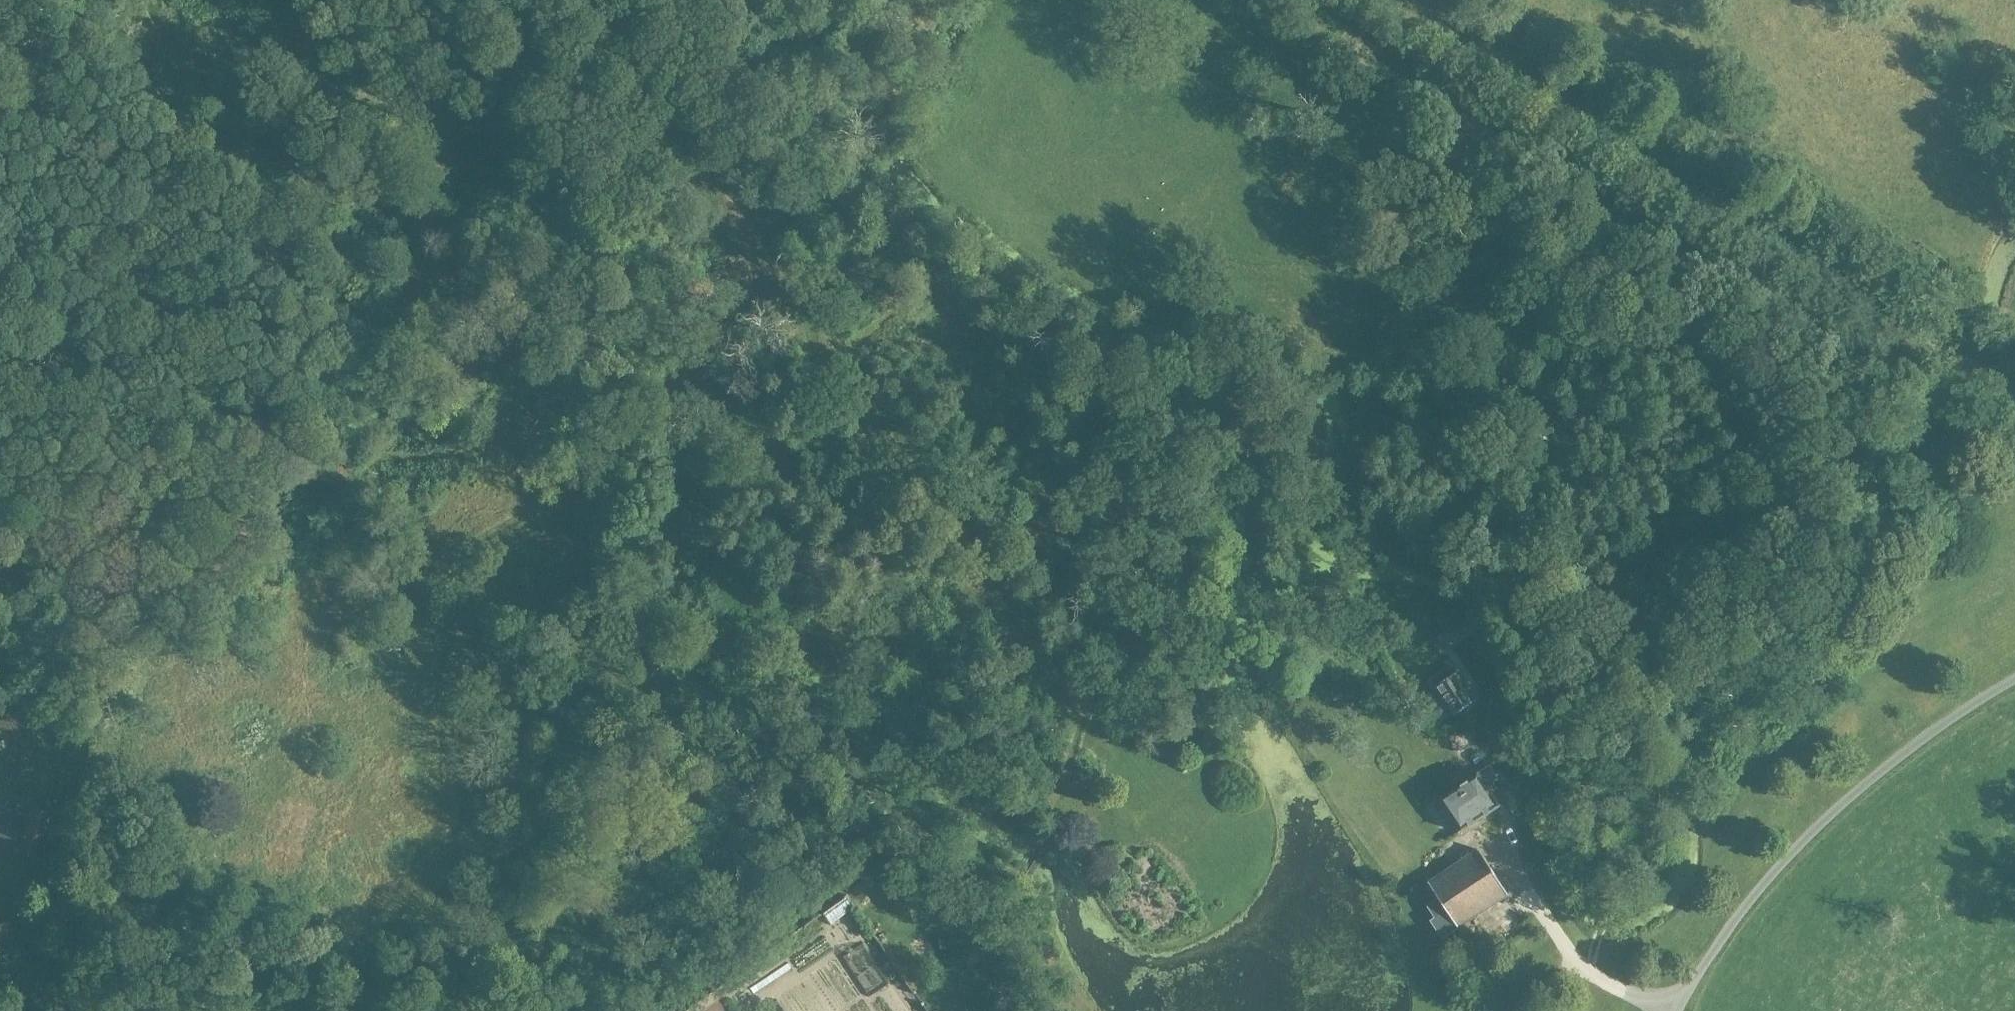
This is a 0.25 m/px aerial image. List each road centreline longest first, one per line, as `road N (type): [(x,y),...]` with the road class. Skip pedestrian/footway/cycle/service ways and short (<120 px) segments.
road 1 (track): [(1658,704),(1646,792),(1649,840),(1635,882),(1603,928),(1589,975)]
road 2 (track): [(2014,146),(1937,192),(1875,293)]
road 3 (track): [(985,881),(1026,951),(1041,1010)]

